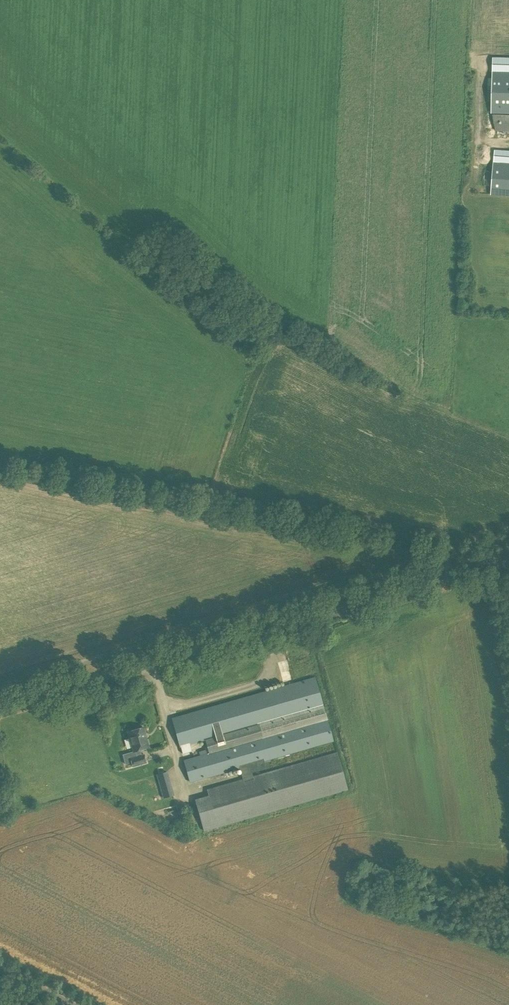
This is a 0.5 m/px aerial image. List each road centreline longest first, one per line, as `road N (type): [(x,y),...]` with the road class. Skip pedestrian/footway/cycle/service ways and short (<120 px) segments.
road 1 (tertiary): [(0,706),(508,560)]
road 2 (track): [(473,570),(0,471)]

